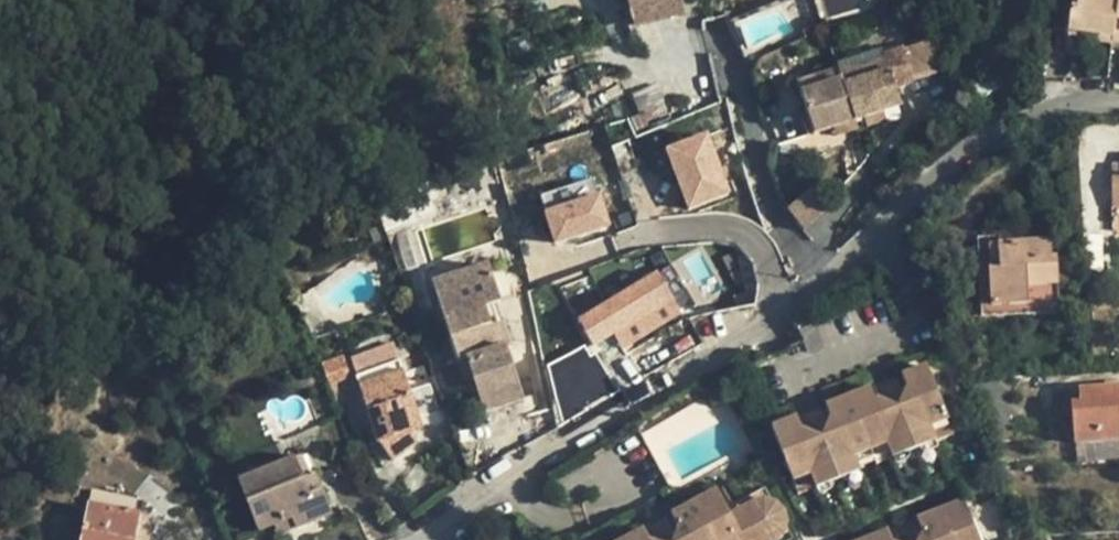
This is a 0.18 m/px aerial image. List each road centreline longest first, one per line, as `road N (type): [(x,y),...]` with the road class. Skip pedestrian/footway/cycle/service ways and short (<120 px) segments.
road 1 (residential): [(1118,117),(1004,146),(873,260),(684,389),(421,539)]

